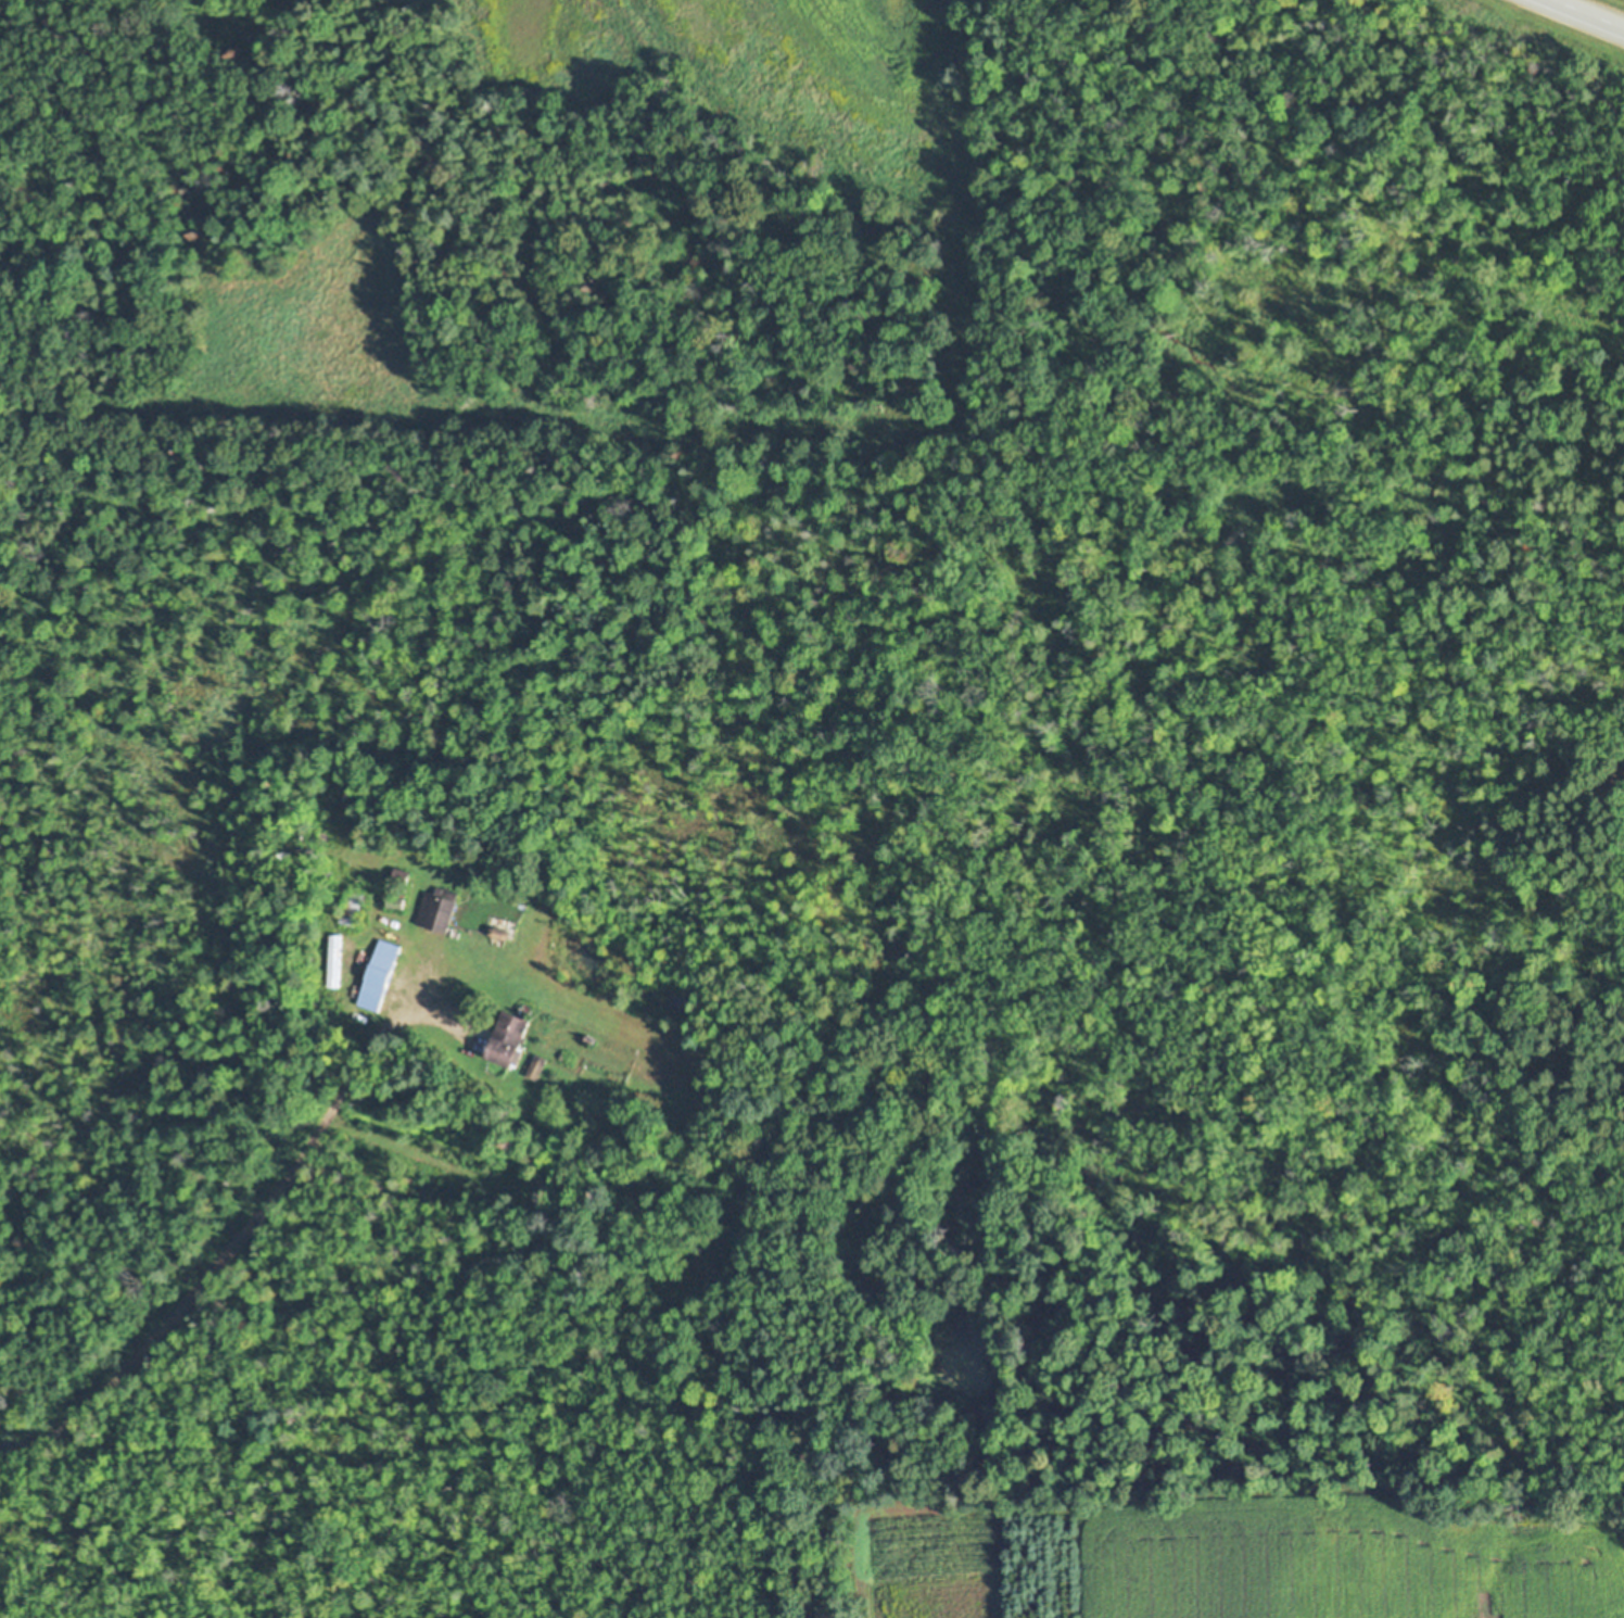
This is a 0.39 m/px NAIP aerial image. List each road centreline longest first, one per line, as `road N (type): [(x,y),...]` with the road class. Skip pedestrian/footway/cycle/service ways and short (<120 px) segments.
road 1 (residential): [(0,1447),(21,1446),(71,1420),(176,1316),(278,1187),(396,1009)]

